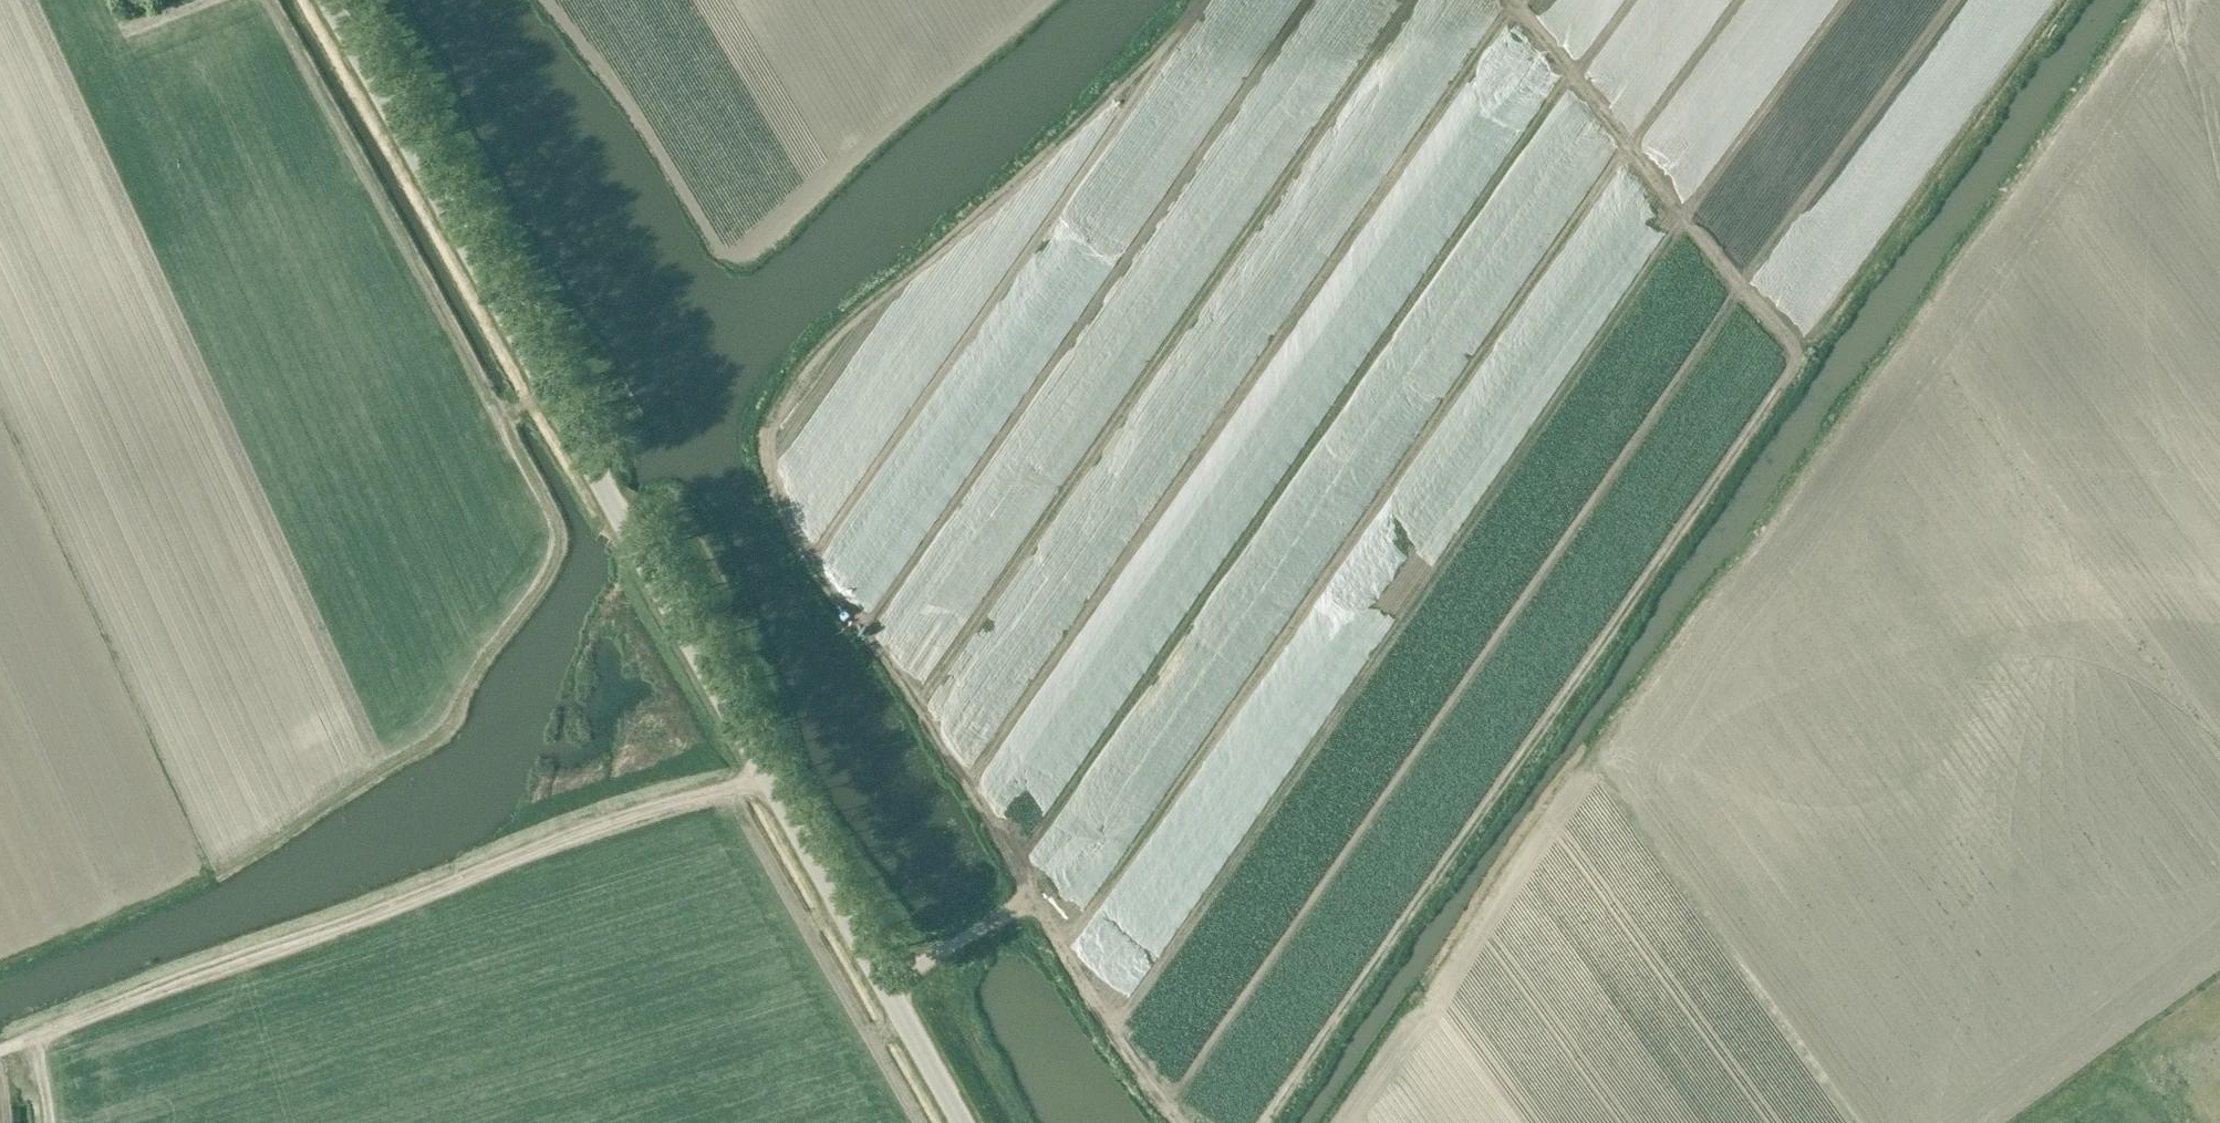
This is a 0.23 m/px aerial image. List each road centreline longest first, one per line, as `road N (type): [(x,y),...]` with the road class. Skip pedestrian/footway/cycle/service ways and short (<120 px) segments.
road 1 (unclassified): [(948,1122),(639,548),(328,0)]

